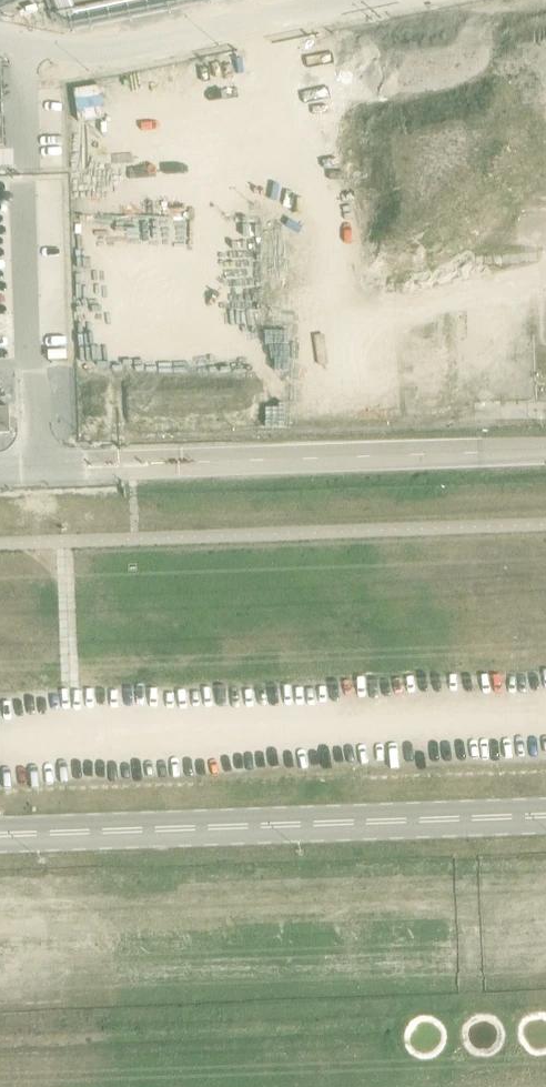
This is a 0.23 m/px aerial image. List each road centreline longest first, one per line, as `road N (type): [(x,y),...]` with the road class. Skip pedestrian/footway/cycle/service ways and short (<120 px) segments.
road 1 (unclassified): [(0,839),(545,819)]
road 2 (unclassified): [(545,451),(112,465)]

